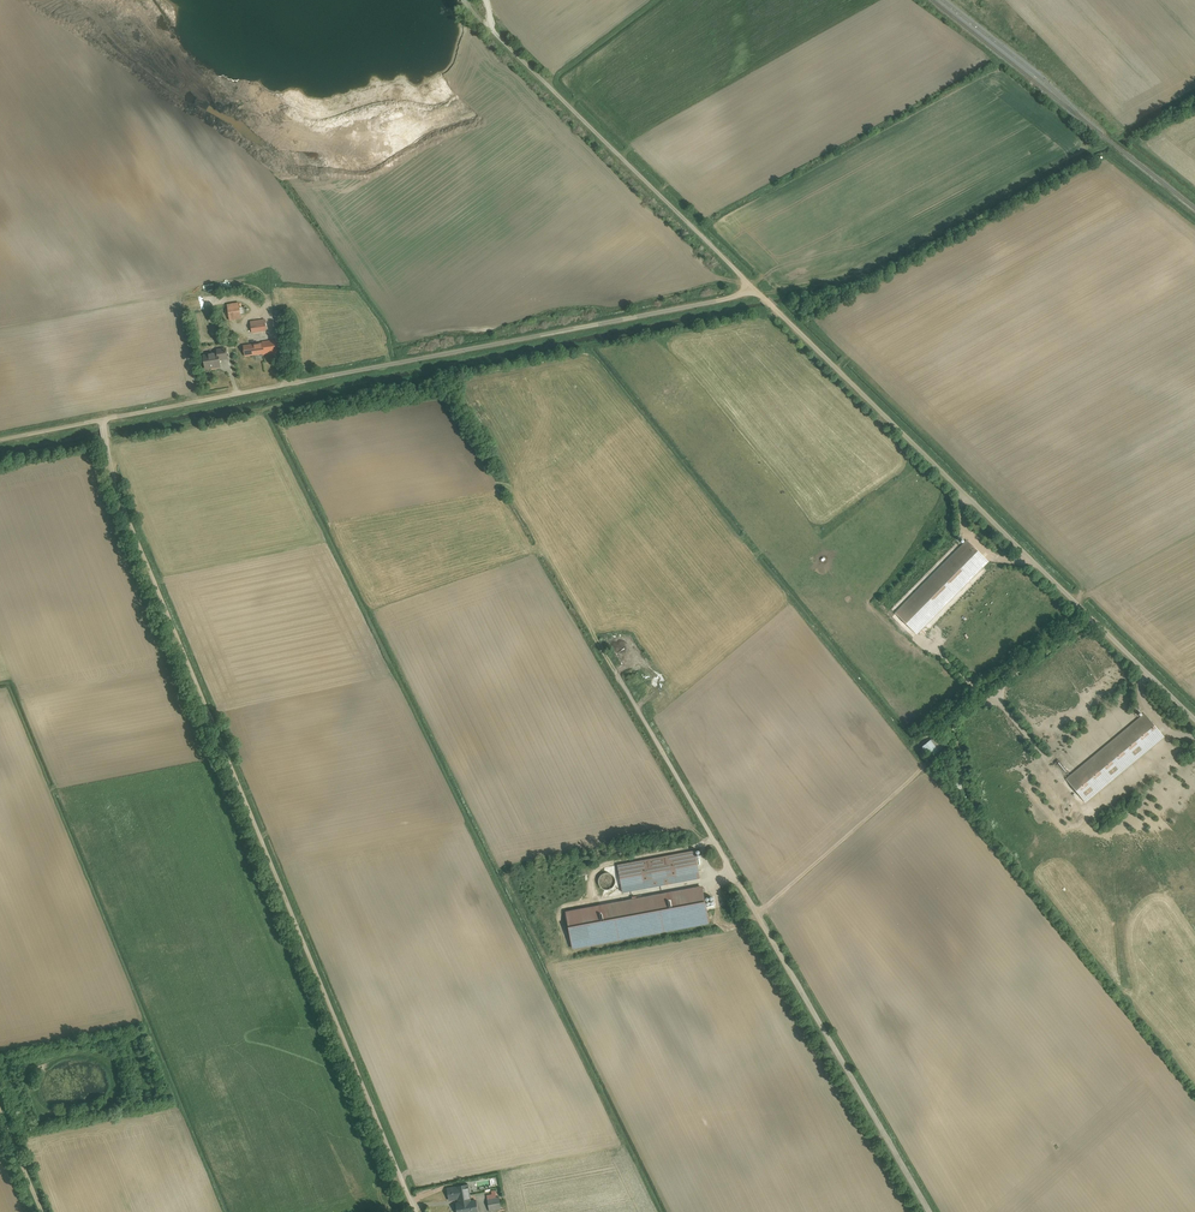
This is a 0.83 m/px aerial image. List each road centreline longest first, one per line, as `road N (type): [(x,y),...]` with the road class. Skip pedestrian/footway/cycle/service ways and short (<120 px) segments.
road 1 (unclassified): [(419,1211),(110,468),(98,419)]
road 2 (unclassified): [(755,290),(98,419)]
road 3 (residential): [(1194,719),(755,290)]
road 4 (residential): [(755,290),(467,0)]

